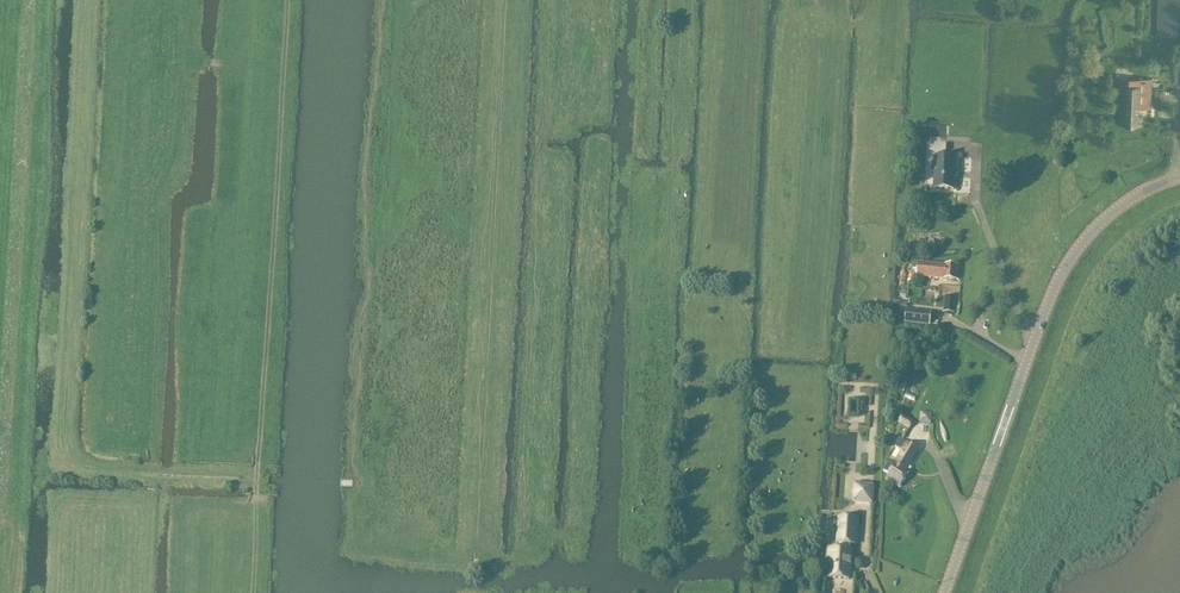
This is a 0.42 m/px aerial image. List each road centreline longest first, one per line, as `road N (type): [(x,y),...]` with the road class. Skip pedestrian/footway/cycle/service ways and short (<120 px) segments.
road 1 (track): [(474,563),(505,0)]
road 2 (tertiary): [(945,592),(1054,287),(1102,222),(1179,177)]

